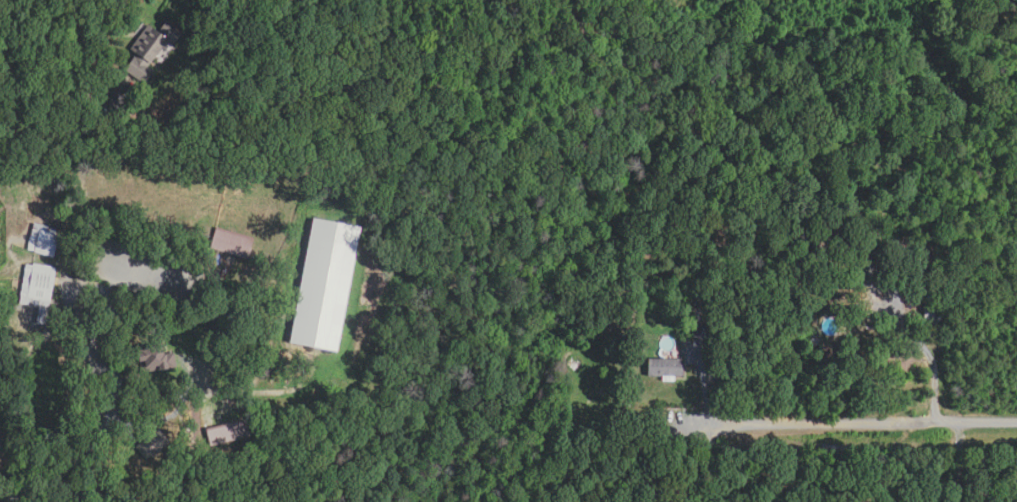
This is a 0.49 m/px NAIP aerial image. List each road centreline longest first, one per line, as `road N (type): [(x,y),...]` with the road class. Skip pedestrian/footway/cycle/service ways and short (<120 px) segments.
road 1 (residential): [(721,424),(1016,422)]

